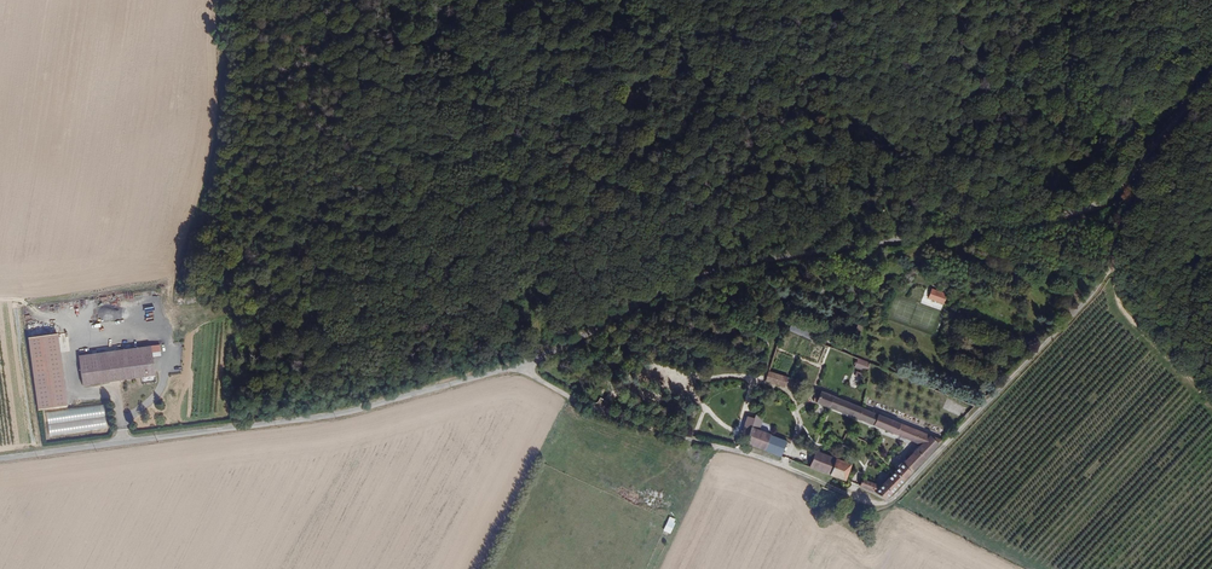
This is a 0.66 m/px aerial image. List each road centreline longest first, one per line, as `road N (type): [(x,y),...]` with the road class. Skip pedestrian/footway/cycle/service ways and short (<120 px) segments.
road 1 (unclassified): [(1211,73),(1117,191),(1097,205),(747,266),(661,293),(535,359),(385,404),(0,458)]
road 2 (track): [(519,365),(574,401),(892,505),(1102,282),(1145,154)]

